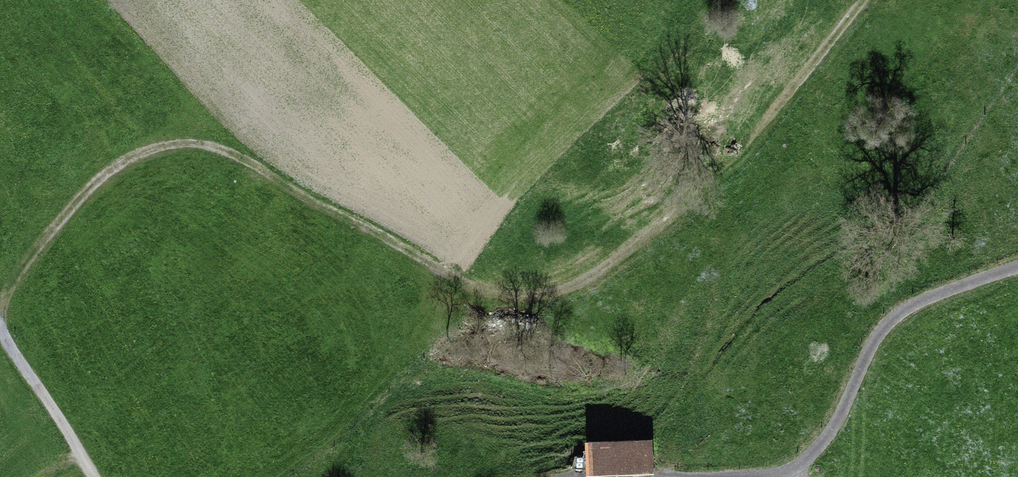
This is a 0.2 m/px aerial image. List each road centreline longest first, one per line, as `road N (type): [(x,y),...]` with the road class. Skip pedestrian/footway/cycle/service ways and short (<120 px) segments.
road 1 (track): [(0,317),(19,269),(105,169),(164,145),(219,147),(476,280),(533,291),(587,280),(716,168),(865,0)]
road 2 (track): [(740,476),(801,461),(842,414),(883,319),(1017,264)]
road 3 (track): [(92,476),(0,327)]

